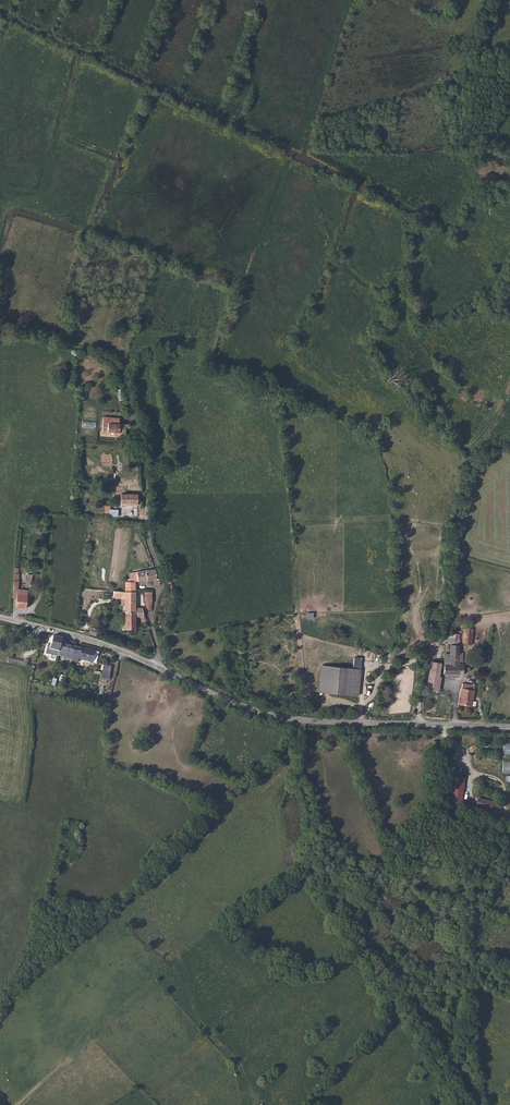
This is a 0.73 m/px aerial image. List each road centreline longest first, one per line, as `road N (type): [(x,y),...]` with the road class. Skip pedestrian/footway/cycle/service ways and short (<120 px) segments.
road 1 (unclassified): [(423,727),(297,723),(155,666)]
road 2 (unclassified): [(155,666),(151,617),(162,574),(150,543),(143,437)]
road 3 (track): [(143,437),(121,361),(0,327)]
road 4 (unclassified): [(155,666),(0,617)]
road 5 (unclassified): [(454,614),(422,686),(423,727)]

